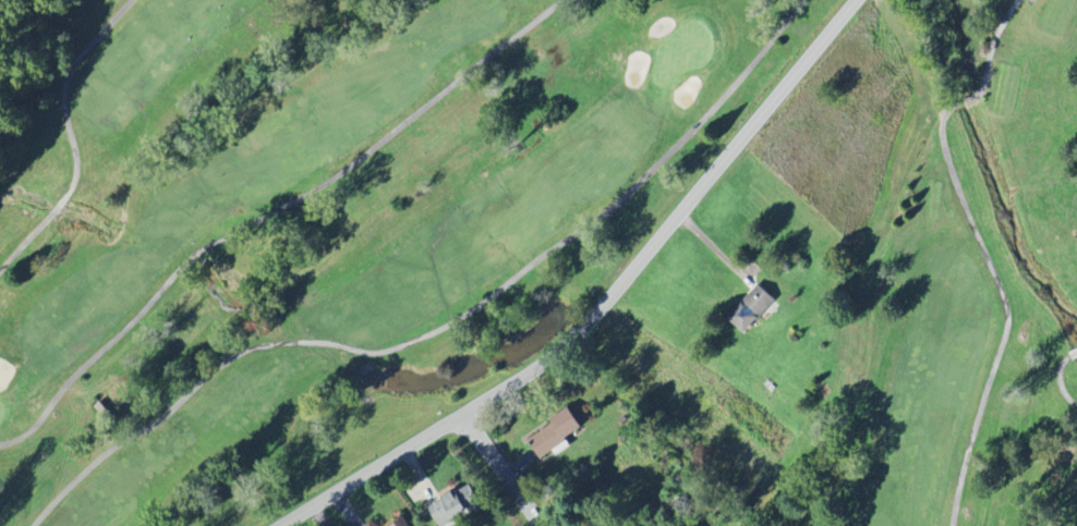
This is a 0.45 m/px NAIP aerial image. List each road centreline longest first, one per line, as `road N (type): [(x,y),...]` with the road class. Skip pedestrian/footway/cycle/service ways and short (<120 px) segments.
road 1 (tertiary): [(855,0),(735,154),(541,363),(291,525)]
road 2 (residential): [(541,525),(457,424)]

